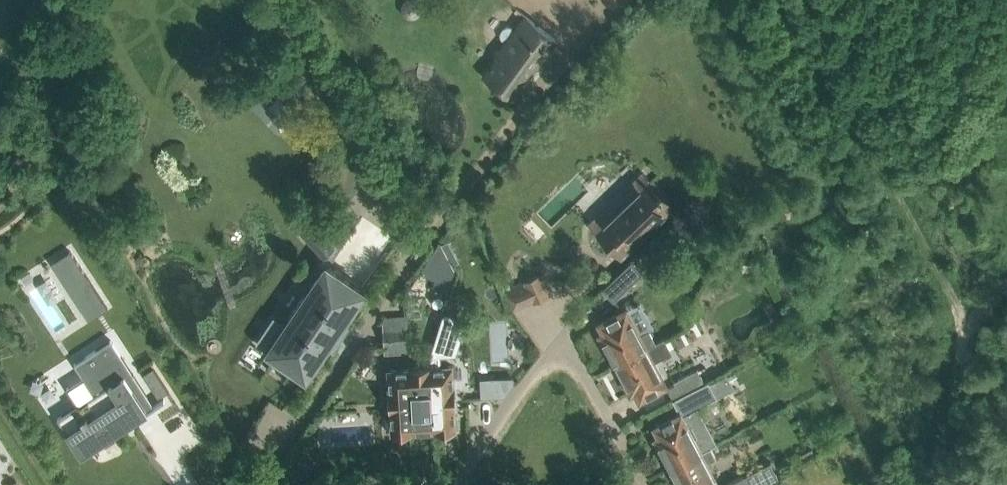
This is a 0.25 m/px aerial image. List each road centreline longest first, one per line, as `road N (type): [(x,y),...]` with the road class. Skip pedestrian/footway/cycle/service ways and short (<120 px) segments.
road 1 (residential): [(457,484),(493,420),(565,338),(645,484)]
road 2 (track): [(1006,300),(970,334),(953,369),(934,484)]

